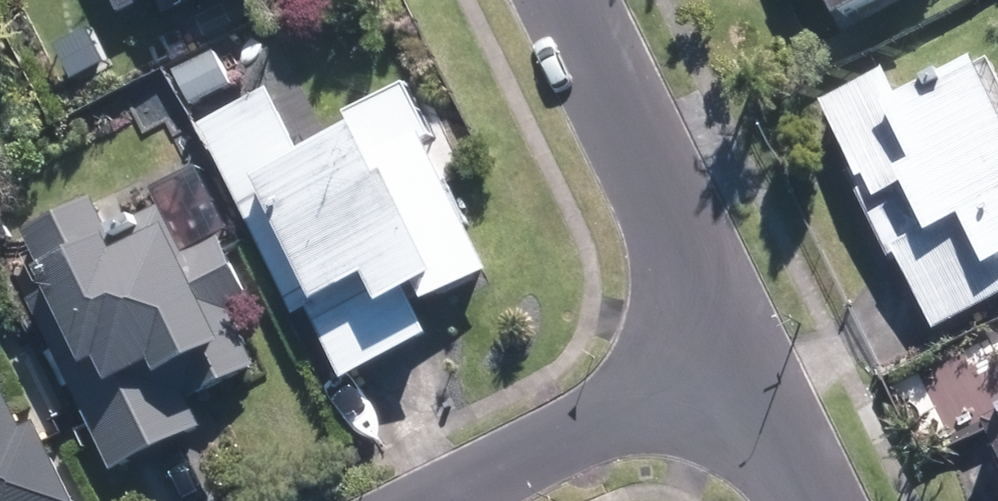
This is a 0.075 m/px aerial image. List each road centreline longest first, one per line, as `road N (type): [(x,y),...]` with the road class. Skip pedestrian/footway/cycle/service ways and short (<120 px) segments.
road 1 (residential): [(733,358),(561,0)]
road 2 (residential): [(733,358),(435,500)]
road 3 (residential): [(805,500),(733,358)]

